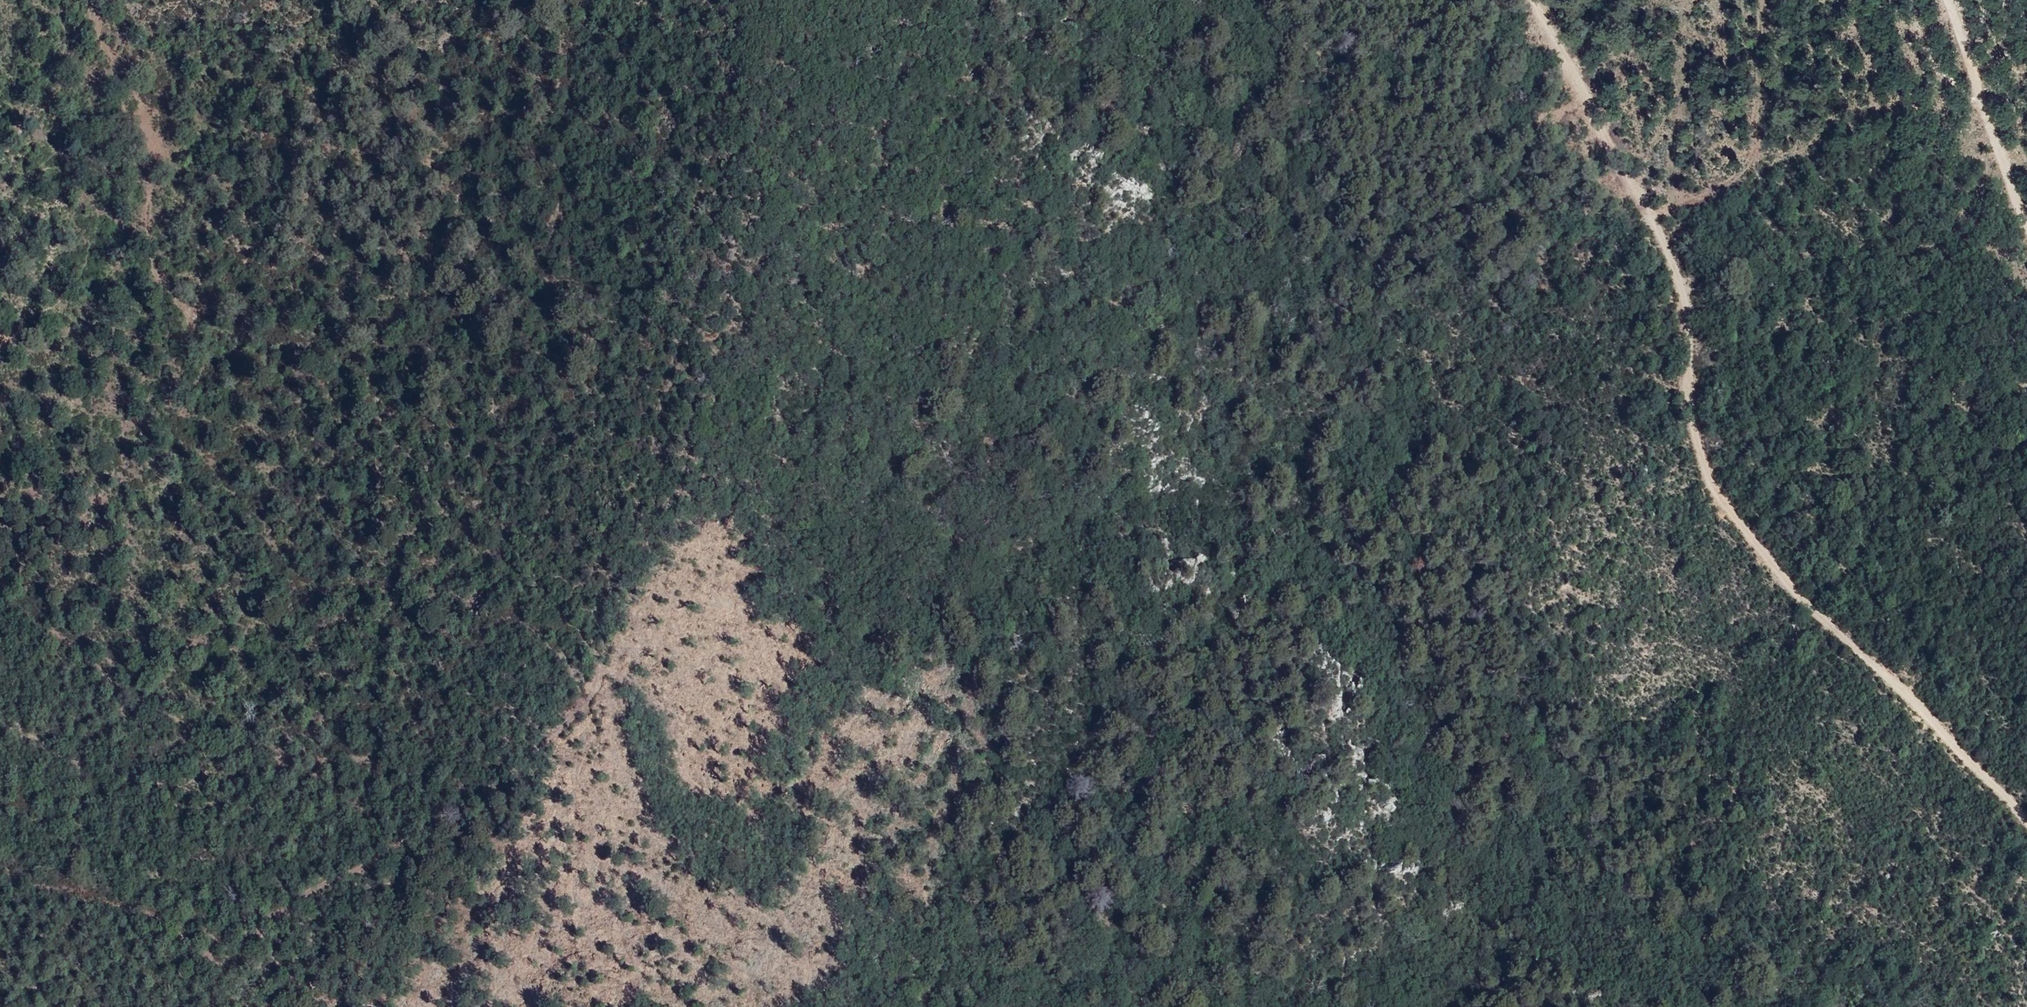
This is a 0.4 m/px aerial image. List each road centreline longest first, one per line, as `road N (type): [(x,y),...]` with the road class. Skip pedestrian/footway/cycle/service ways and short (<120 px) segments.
road 1 (track): [(1530,0),(1675,285),(1703,437),(1720,478),(1860,650),(2026,821)]
road 2 (track): [(2026,212),(1948,0)]

